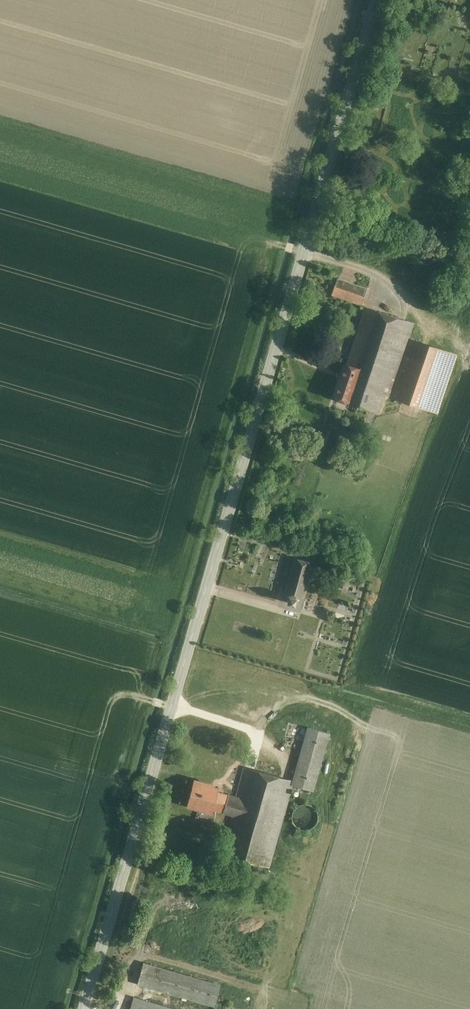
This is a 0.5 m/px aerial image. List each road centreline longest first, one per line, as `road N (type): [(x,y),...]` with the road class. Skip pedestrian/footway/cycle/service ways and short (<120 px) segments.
road 1 (tertiary): [(85,1008),(378,0)]

